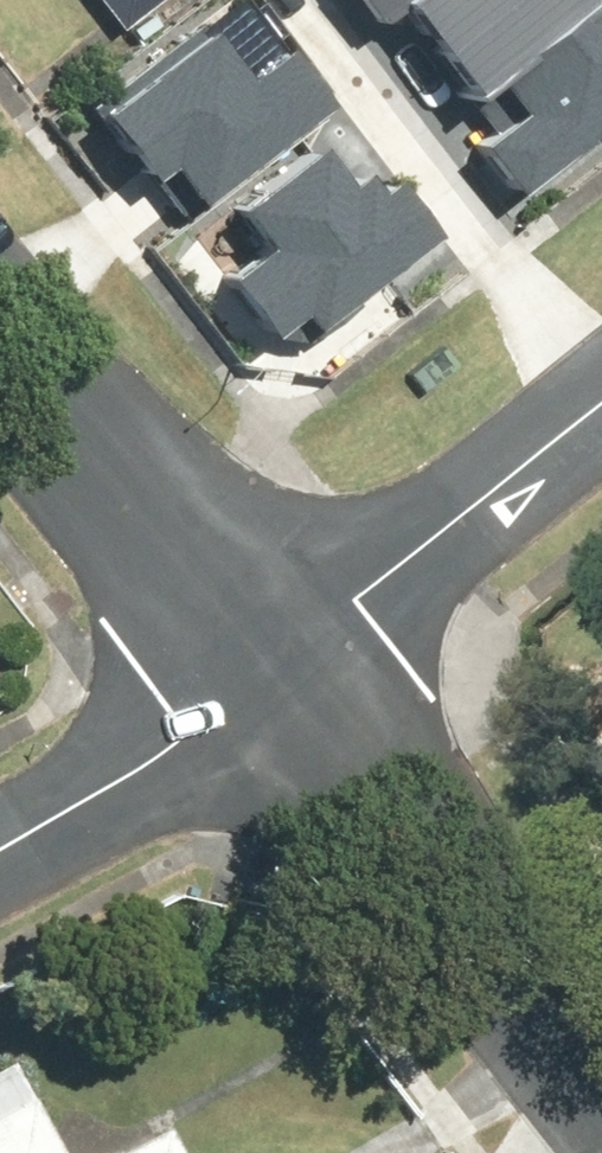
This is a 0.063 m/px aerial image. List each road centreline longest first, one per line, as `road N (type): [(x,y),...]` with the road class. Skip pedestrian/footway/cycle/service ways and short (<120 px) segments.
road 1 (residential): [(601,1103),(266,682)]
road 2 (residential): [(266,682),(0,339)]
road 3 (residential): [(601,416),(266,682)]
road 4 (residential): [(266,682),(0,855)]

